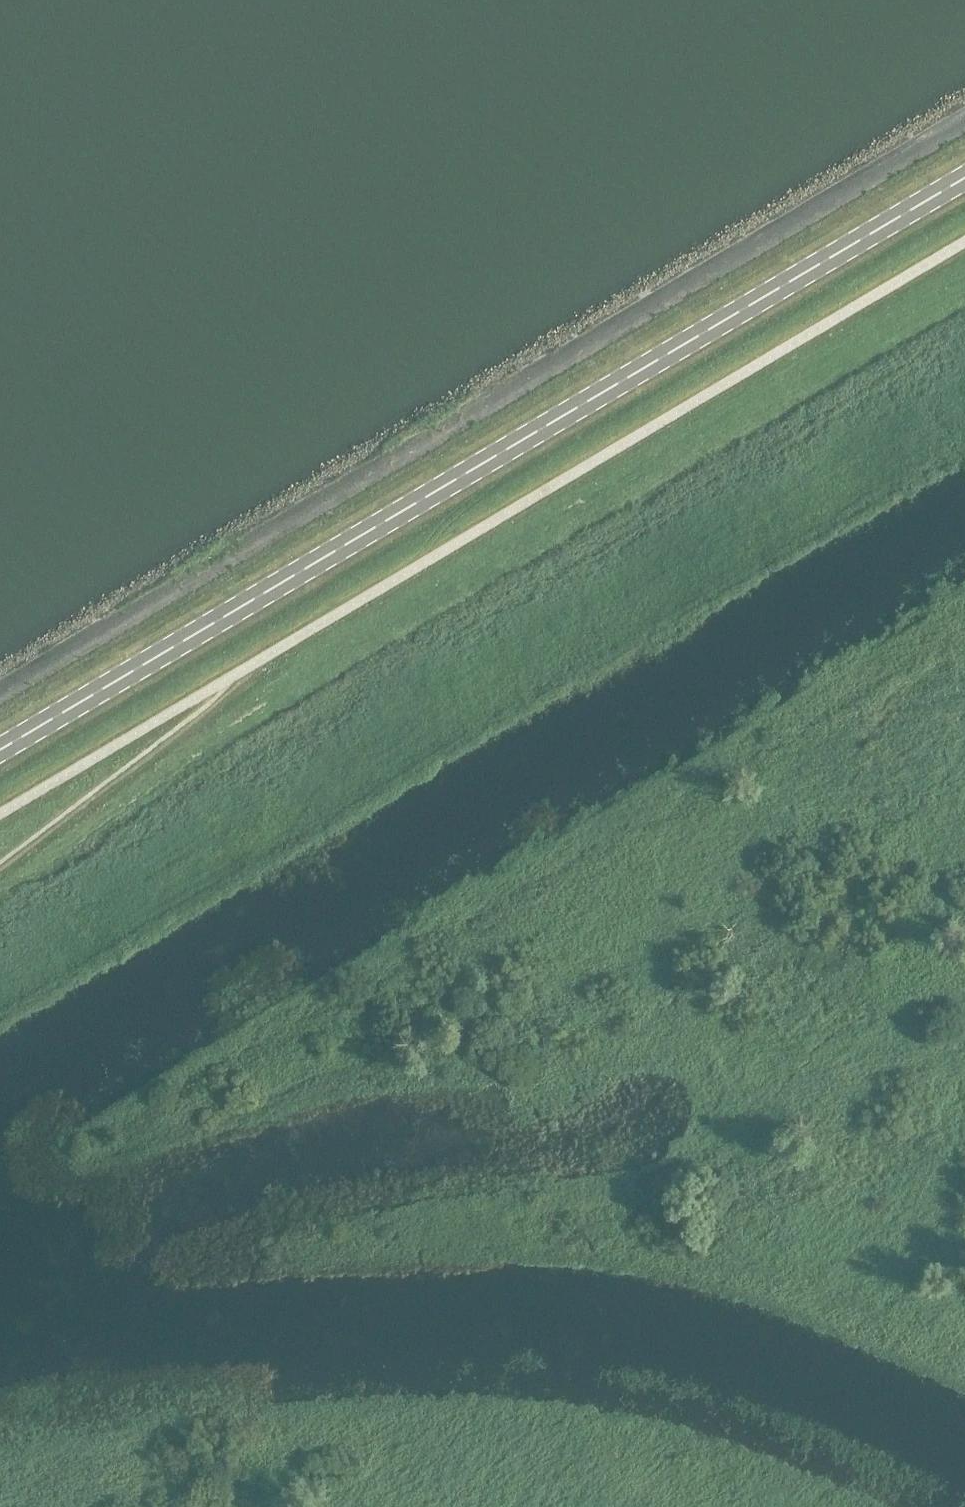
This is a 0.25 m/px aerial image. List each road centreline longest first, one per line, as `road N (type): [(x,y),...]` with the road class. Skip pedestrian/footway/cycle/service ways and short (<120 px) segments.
road 1 (secondary): [(0,748),(964,179)]

